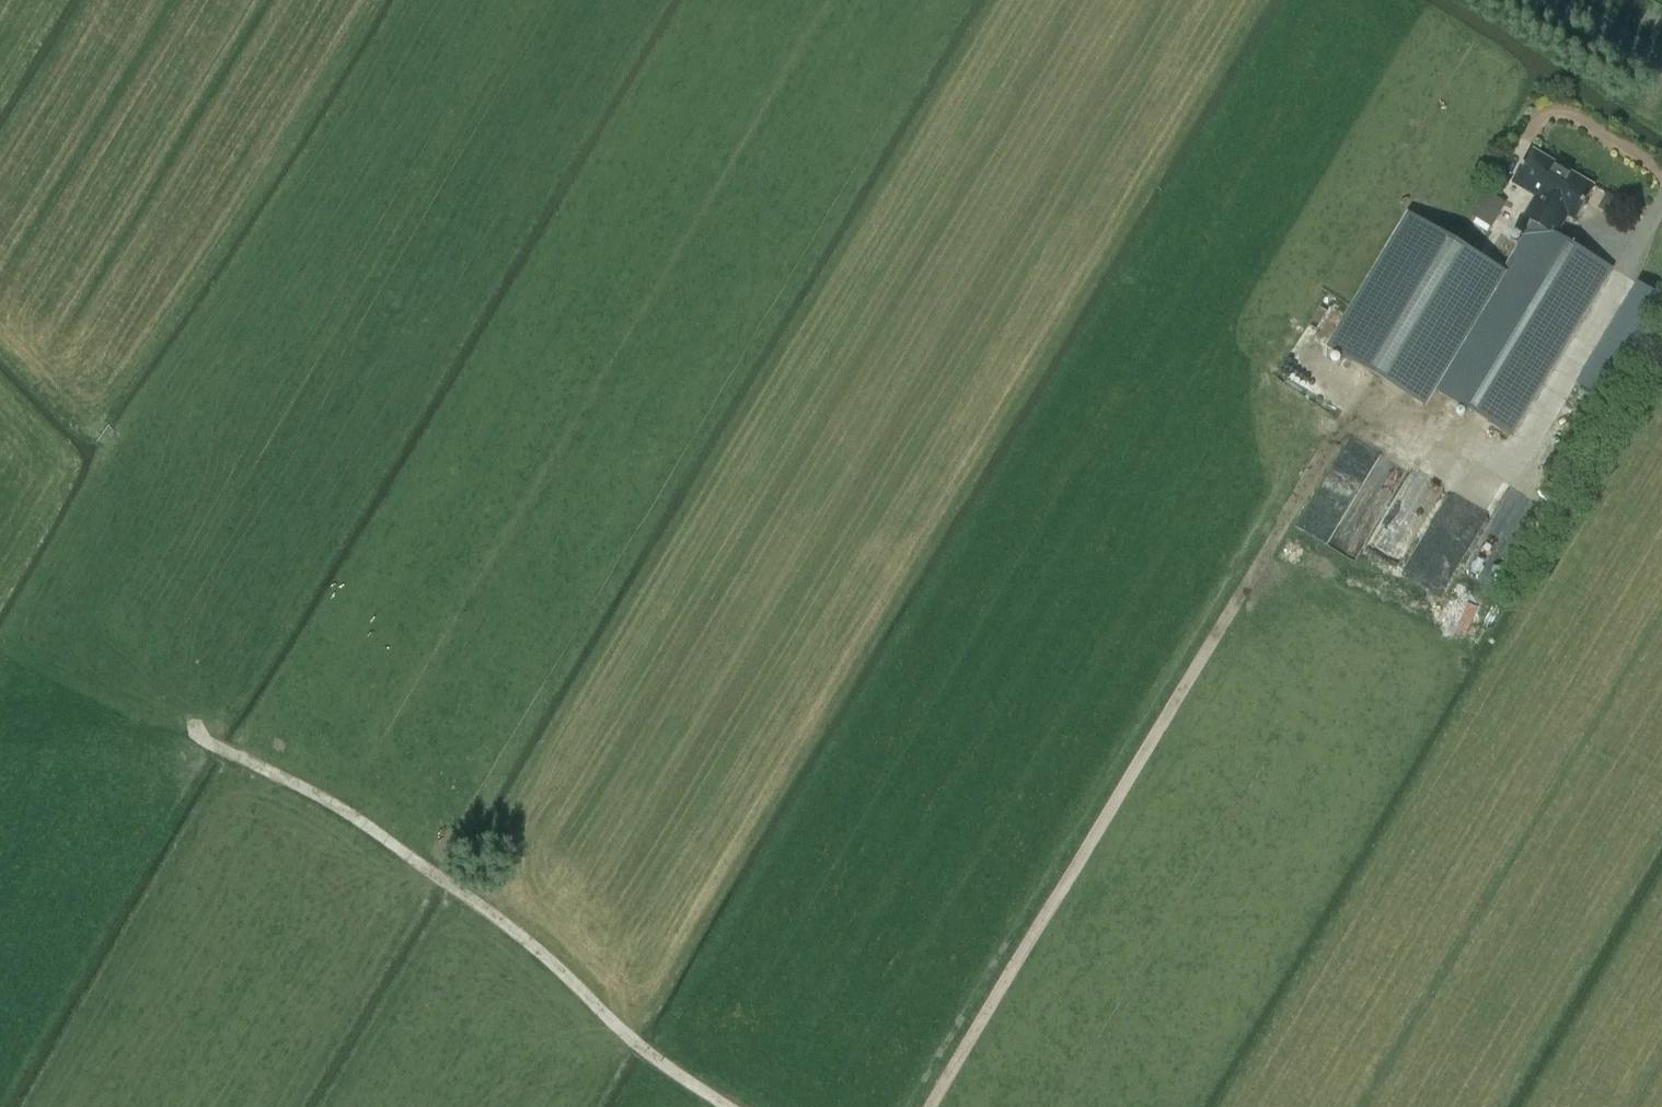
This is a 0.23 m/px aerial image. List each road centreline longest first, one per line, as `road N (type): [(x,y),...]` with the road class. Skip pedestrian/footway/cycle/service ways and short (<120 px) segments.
road 1 (tertiary): [(1661,65),(1558,0)]

